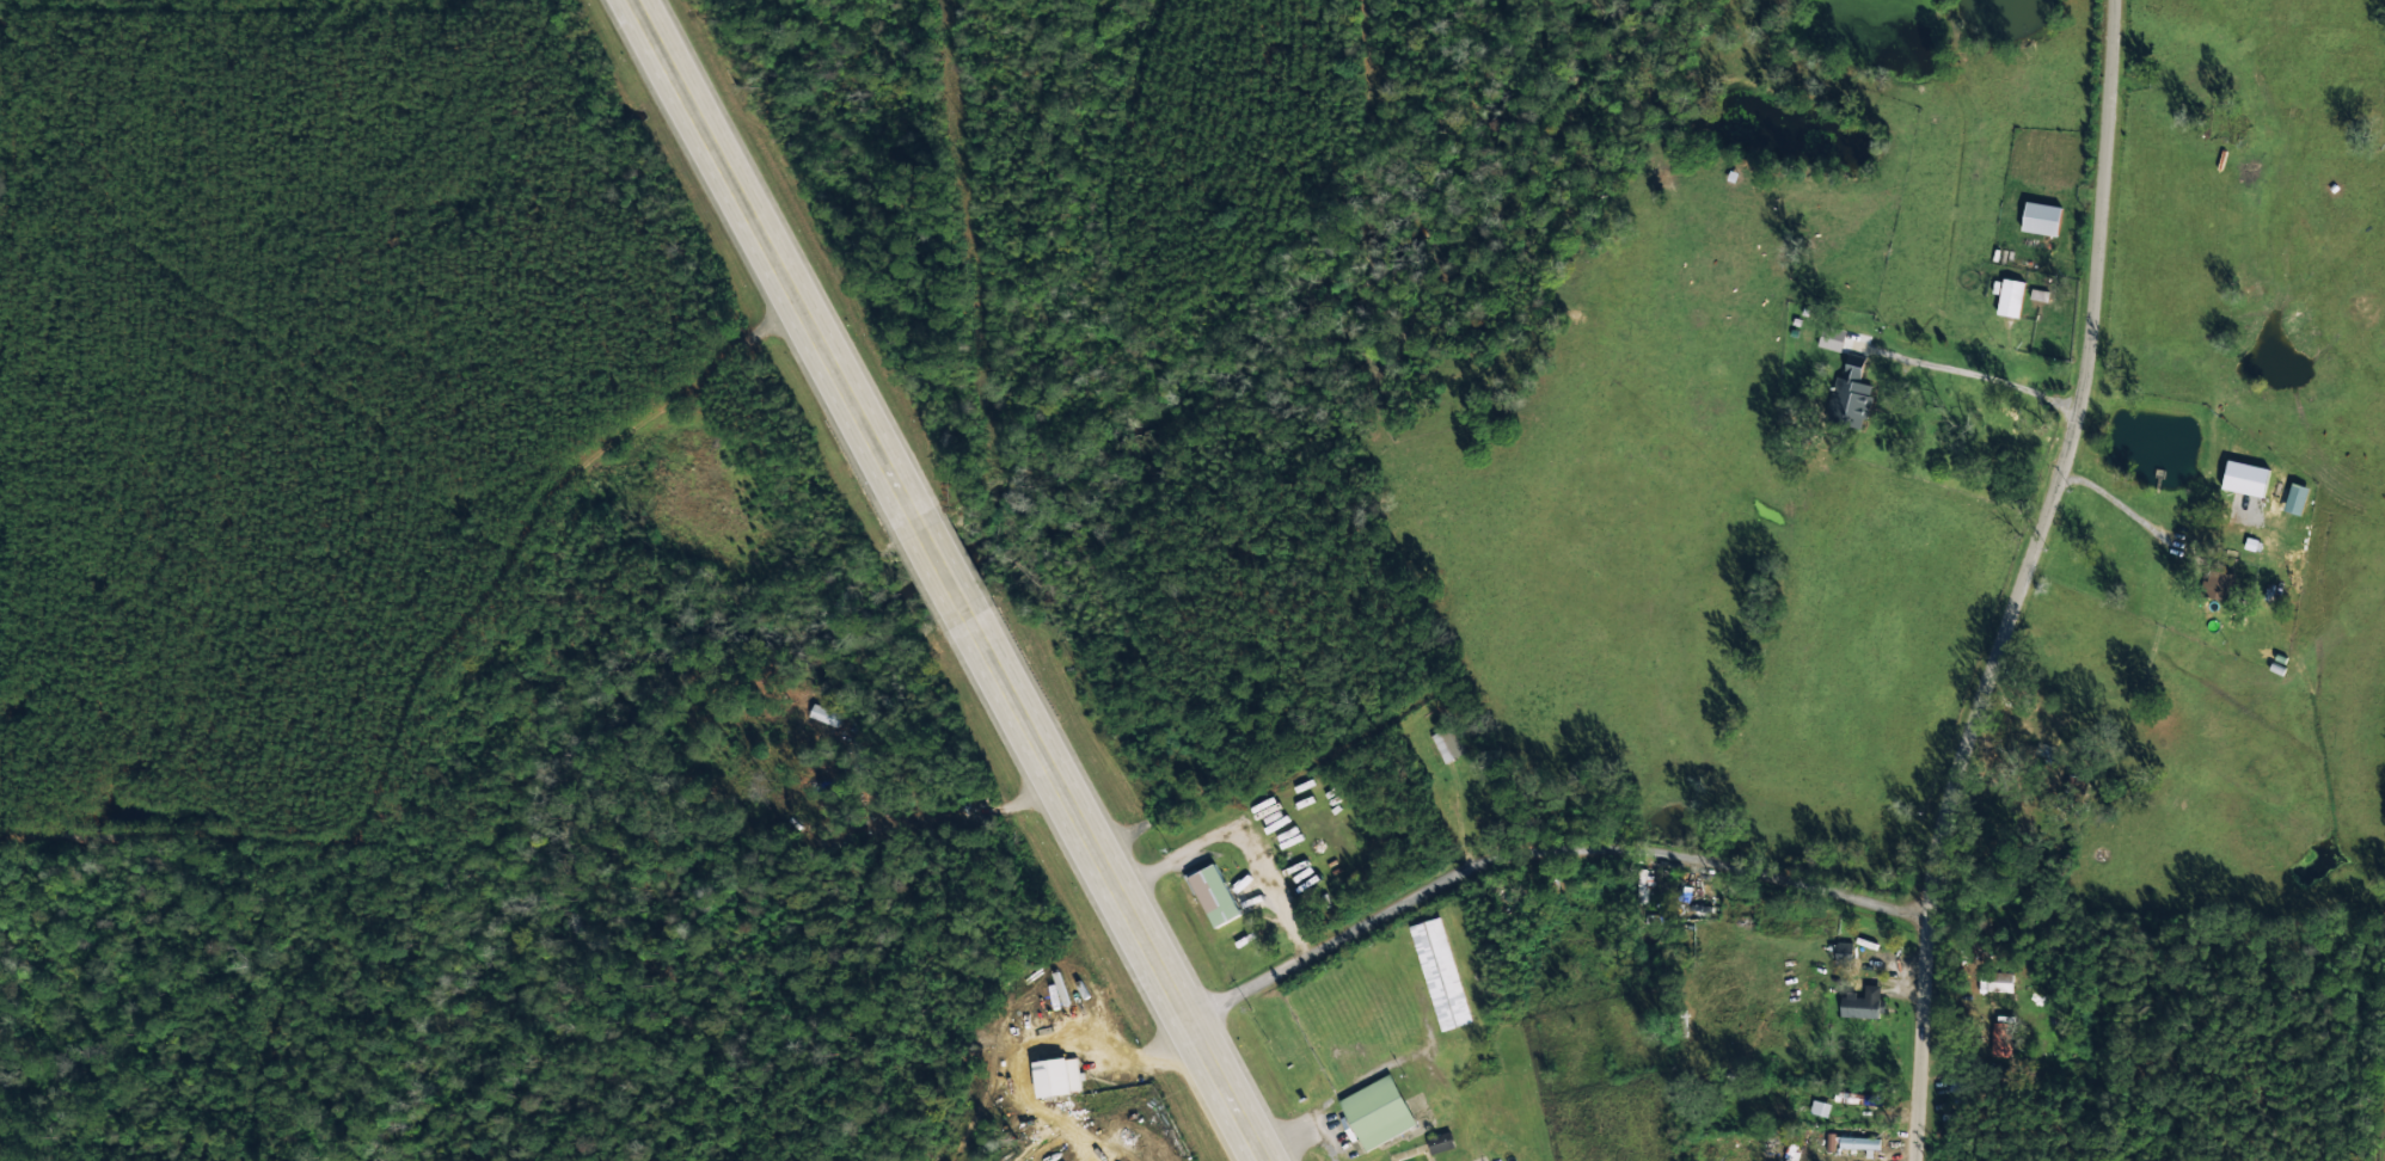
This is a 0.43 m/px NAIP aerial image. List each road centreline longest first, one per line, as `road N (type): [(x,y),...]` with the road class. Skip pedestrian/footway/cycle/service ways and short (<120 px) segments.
road 1 (residential): [(1915,1160),(1933,896),(2087,314),(2106,0)]
road 2 (residential): [(1184,1024),(1526,854),(1933,896)]
road 3 (trunk): [(1259,1160),(959,609)]
road 4 (trunk): [(818,348),(632,0)]
road 5 (trunk): [(919,534),(818,348)]

